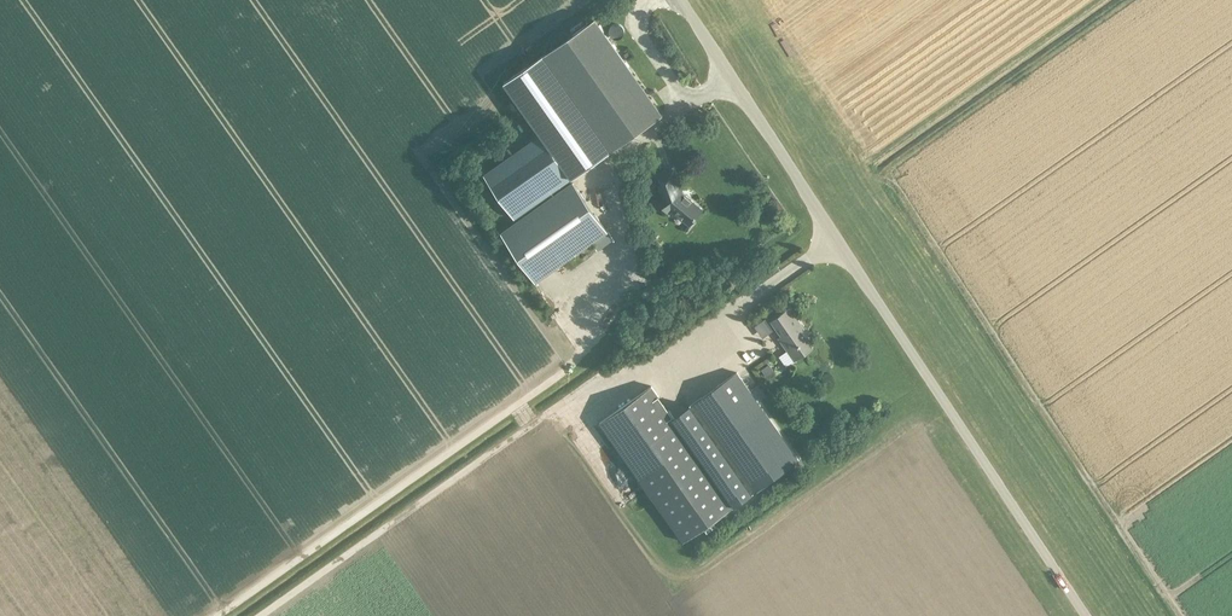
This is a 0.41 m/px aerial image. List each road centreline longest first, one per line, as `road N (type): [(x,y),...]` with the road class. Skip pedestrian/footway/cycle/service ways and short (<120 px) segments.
road 1 (unclassified): [(1086,615),(680,0)]

